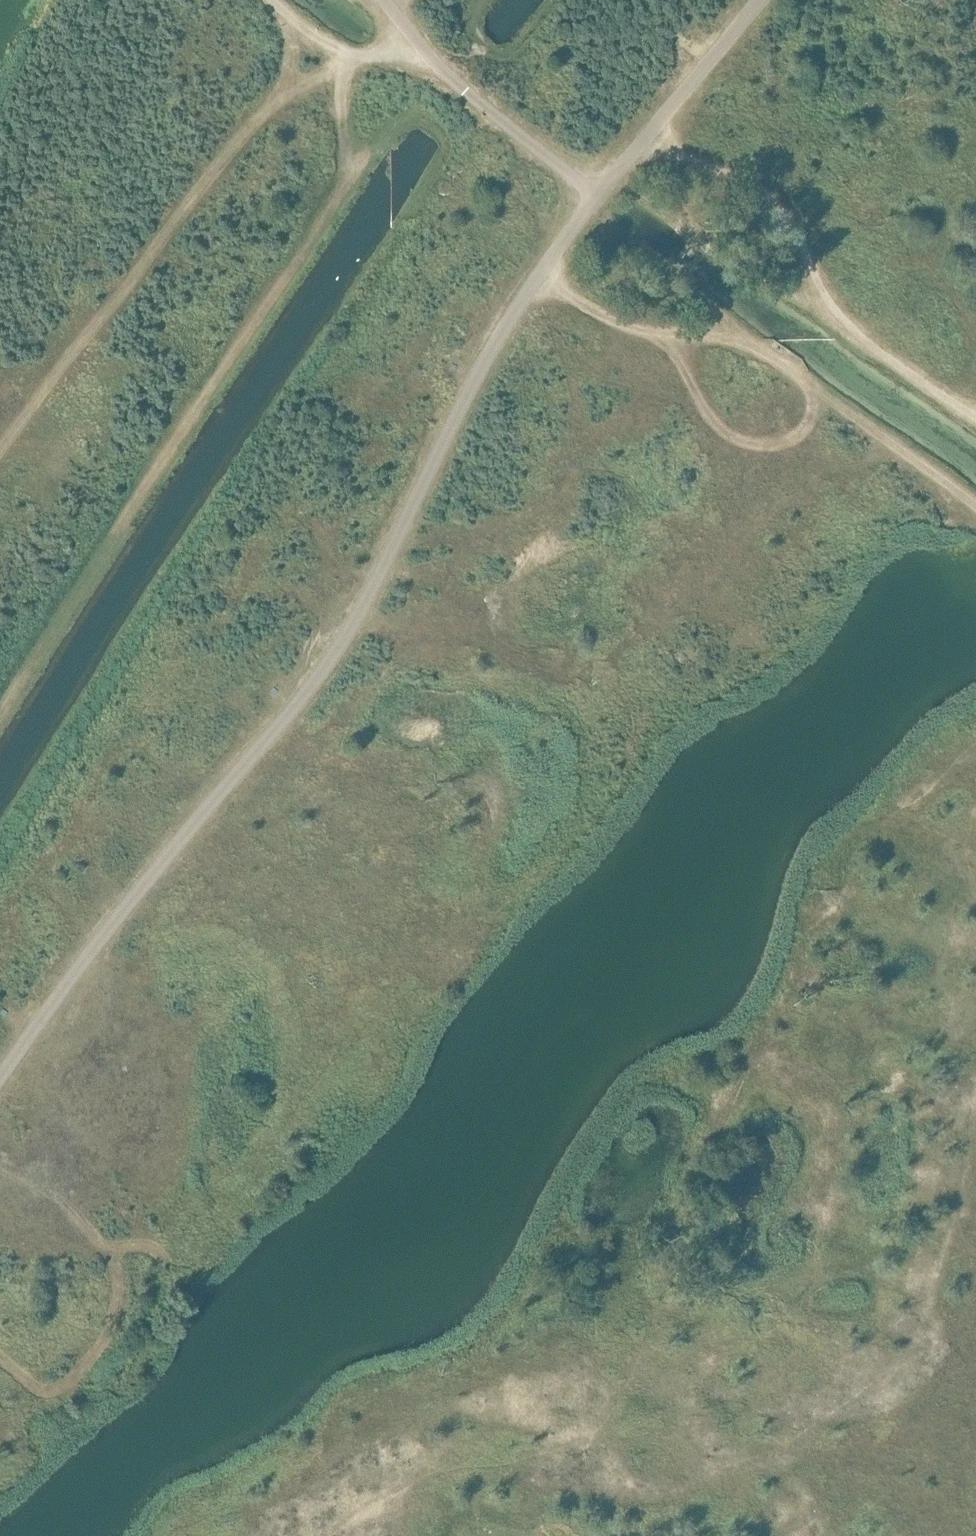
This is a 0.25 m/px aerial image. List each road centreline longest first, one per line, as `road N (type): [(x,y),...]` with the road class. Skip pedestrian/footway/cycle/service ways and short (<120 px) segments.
road 1 (track): [(0,1053),(284,691),(364,603),(446,438),(598,191),(657,119)]
road 2 (track): [(975,416),(852,319),(821,272),(786,181),(763,161),(728,156),(657,119)]
road 3 (track): [(755,0),(657,119)]

